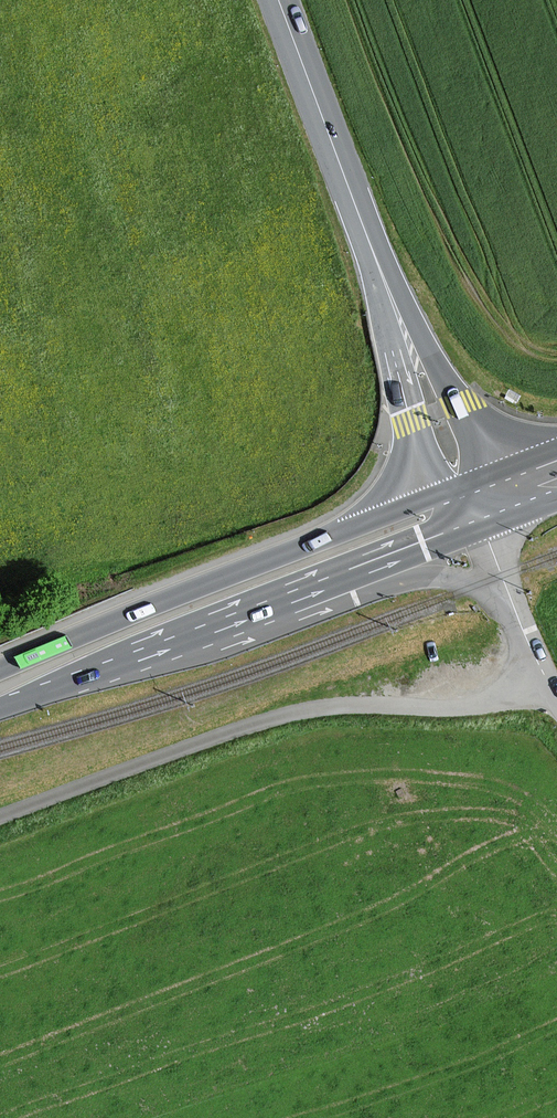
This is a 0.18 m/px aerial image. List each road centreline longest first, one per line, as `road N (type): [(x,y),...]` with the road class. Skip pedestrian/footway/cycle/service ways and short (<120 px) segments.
road 1 (unclassified): [(548,680),(477,705),(295,712),(0,818)]
road 2 (secondary): [(441,499),(0,670)]
road 3 (tertiary): [(279,0),(393,303)]
road 4 (secondary): [(0,704),(271,607)]
road 5 (unclassified): [(271,607),(409,574),(477,585),(514,608)]
road 6 (tertiary): [(502,476),(393,303)]
road 7 (tertiary): [(393,303),(441,499)]
road 8 (secondary): [(271,607),(448,539)]

